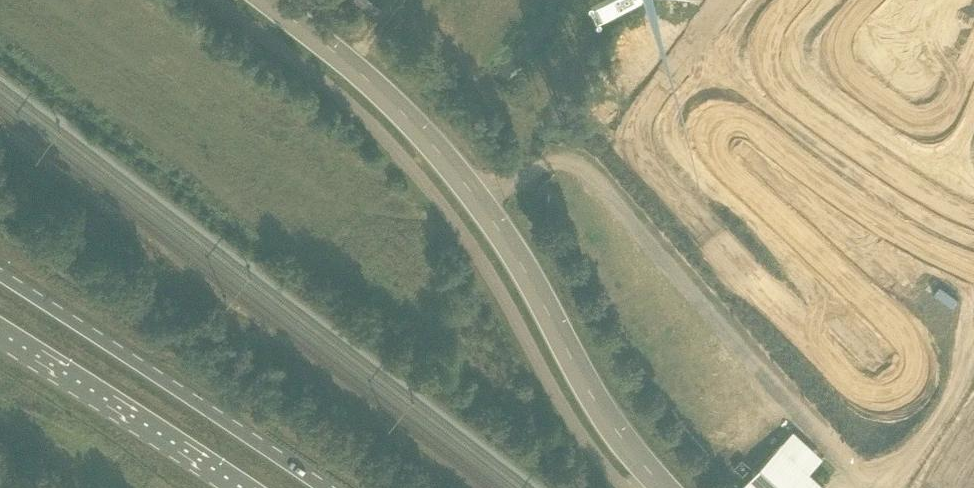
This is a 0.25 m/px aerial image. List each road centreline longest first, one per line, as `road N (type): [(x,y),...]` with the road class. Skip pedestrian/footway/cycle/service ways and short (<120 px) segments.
road 1 (tertiary): [(265,0),(350,65),(425,139),(512,251),(620,440),(663,487)]
road 2 (track): [(474,199),(560,162),(586,177),(867,487)]
road 3 (track): [(425,139),(335,213),(61,0)]
road 4 (secondary): [(321,487),(0,277)]
road 5 (secondary): [(0,324),(255,487)]
road 6 (track): [(523,178),(529,120),(471,73)]

